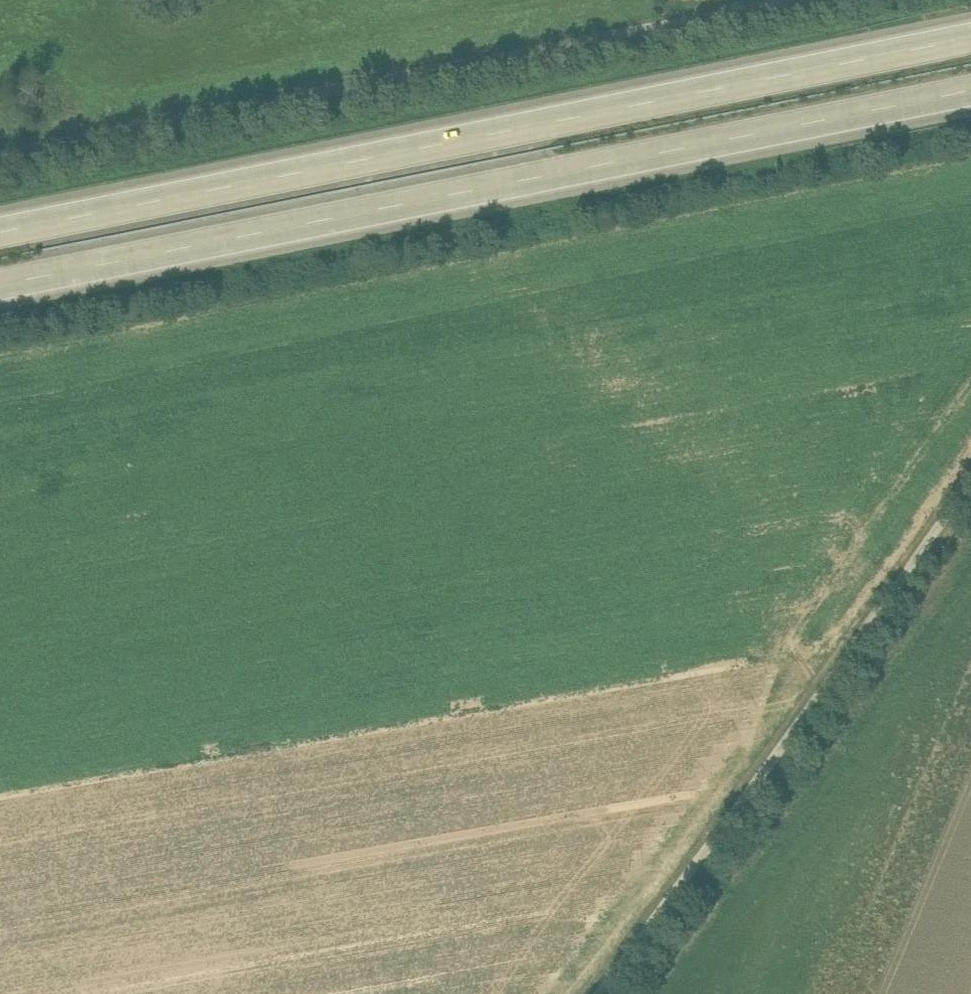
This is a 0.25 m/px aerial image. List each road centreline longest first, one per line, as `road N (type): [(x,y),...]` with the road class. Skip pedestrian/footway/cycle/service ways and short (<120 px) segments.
road 1 (motorway): [(970,38),(0,233)]
road 2 (motorway): [(0,285),(970,90)]
road 3 (track): [(0,151),(764,0)]
road 4 (track): [(599,993),(970,483)]

